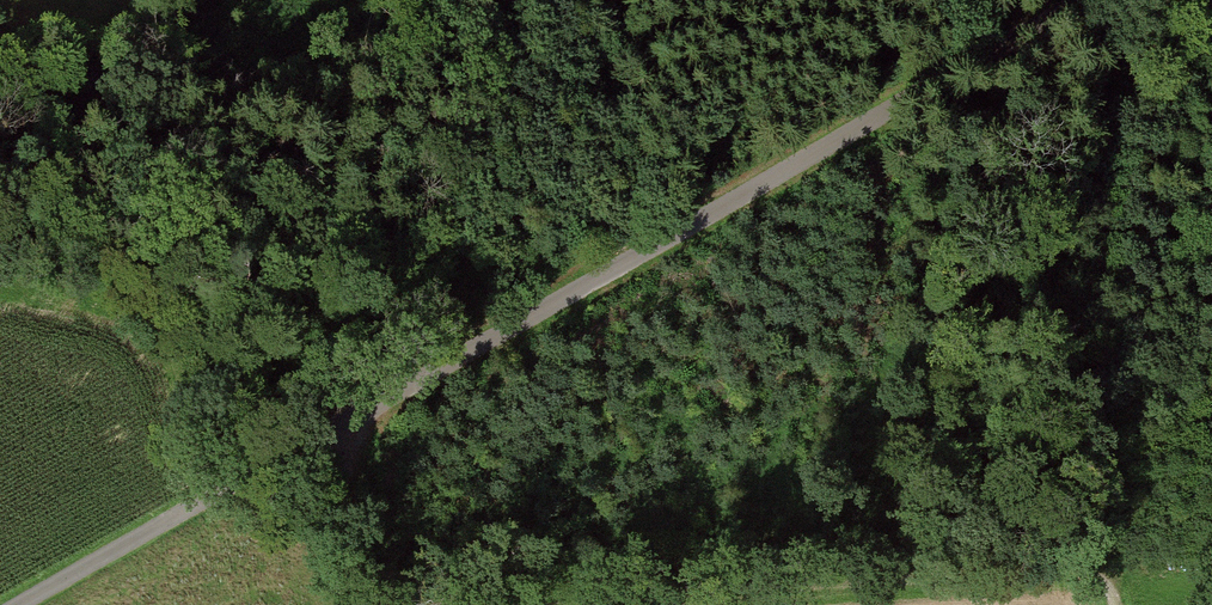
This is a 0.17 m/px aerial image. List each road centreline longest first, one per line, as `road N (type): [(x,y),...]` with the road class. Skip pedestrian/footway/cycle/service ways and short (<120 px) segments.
road 1 (unclassified): [(1084,0),(24,604)]
road 2 (track): [(1094,570),(543,604)]
road 3 (track): [(404,604),(361,573),(337,518),(350,442),(341,427)]

